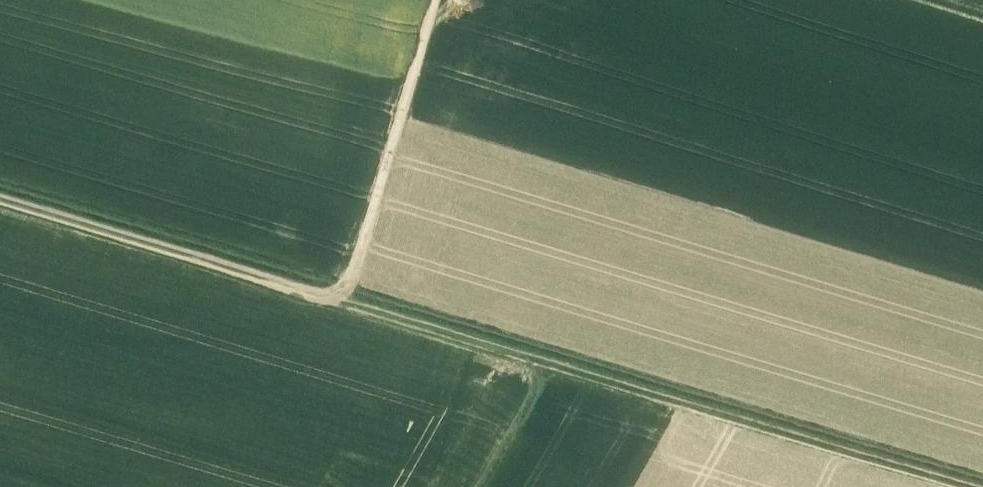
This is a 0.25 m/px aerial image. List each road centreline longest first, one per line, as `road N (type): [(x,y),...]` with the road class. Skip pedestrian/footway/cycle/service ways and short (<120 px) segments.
road 1 (track): [(979,486),(343,300)]
road 2 (track): [(343,300),(0,200)]
road 3 (track): [(445,0),(343,300)]
road 4 (track): [(505,486),(548,361)]

